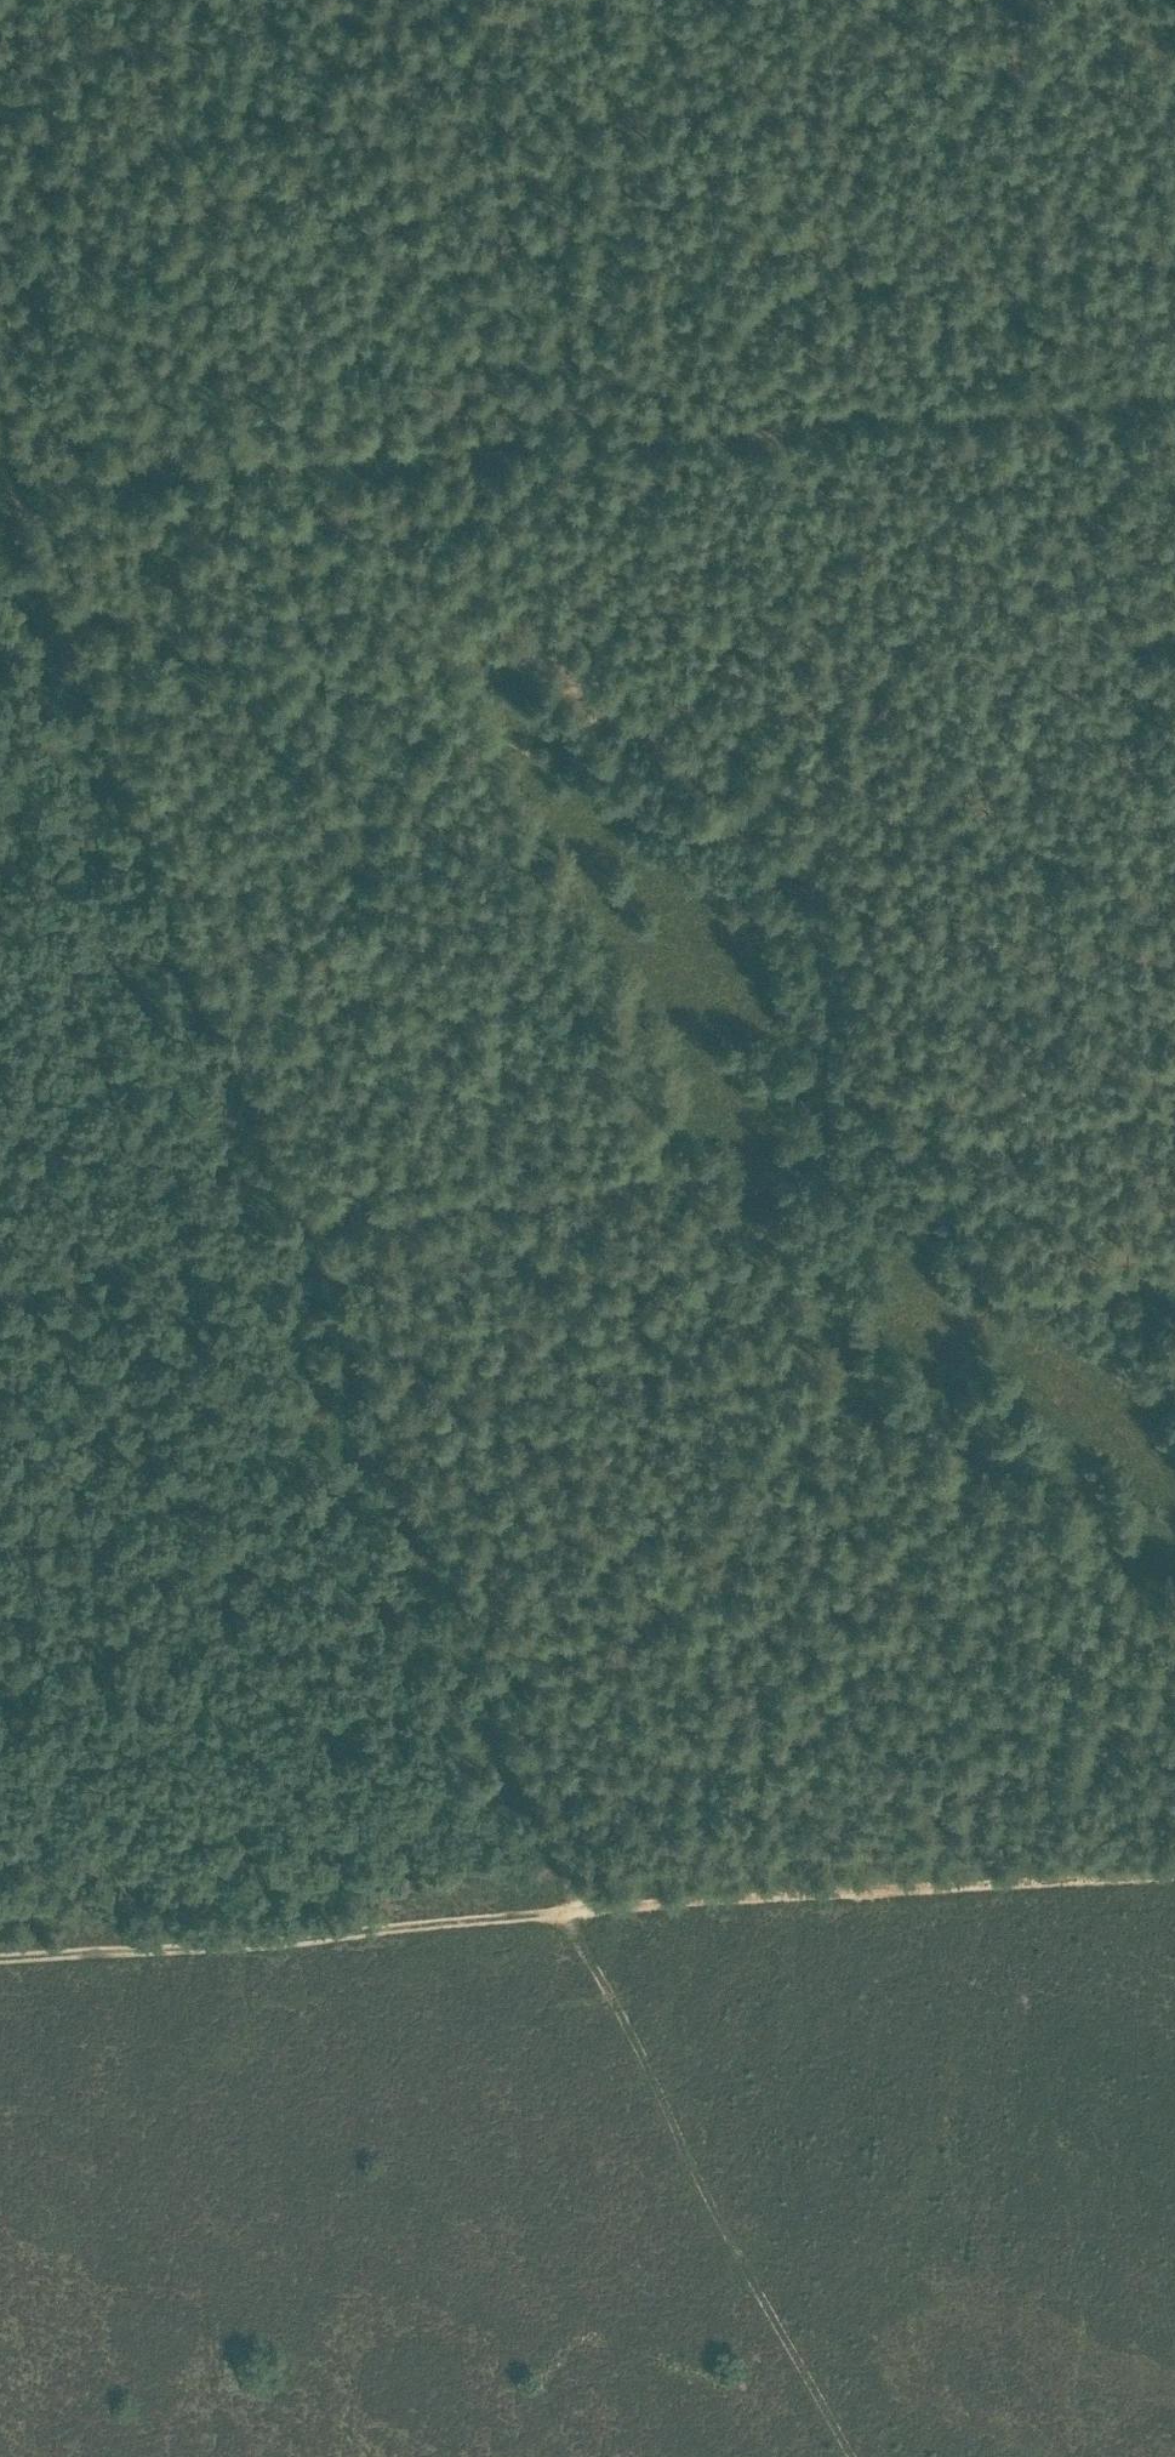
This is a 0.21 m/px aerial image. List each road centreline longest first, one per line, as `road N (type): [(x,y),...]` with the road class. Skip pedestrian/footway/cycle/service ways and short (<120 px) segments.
road 1 (track): [(1174,1873),(578,1904)]
road 2 (track): [(578,1904),(243,1943),(0,1956)]

